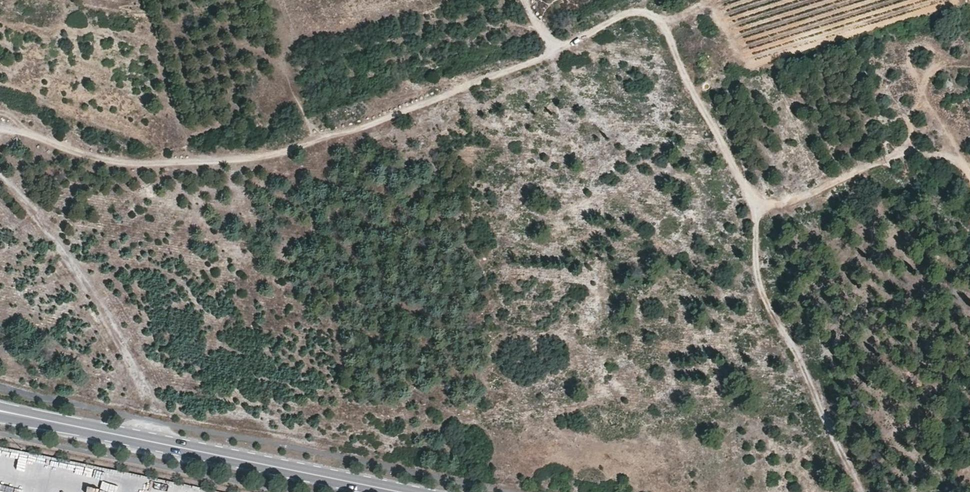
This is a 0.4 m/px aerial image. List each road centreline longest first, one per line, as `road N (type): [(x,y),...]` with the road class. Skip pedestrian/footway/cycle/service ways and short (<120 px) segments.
road 1 (track): [(0,126),(120,164),(261,156),(379,121),(648,12),(673,44),(759,210)]
road 2 (primary): [(47,423),(390,491)]
road 3 (track): [(759,210),(760,284),(862,491)]
road 4 (track): [(759,210),(907,152),(937,153),(969,177)]

